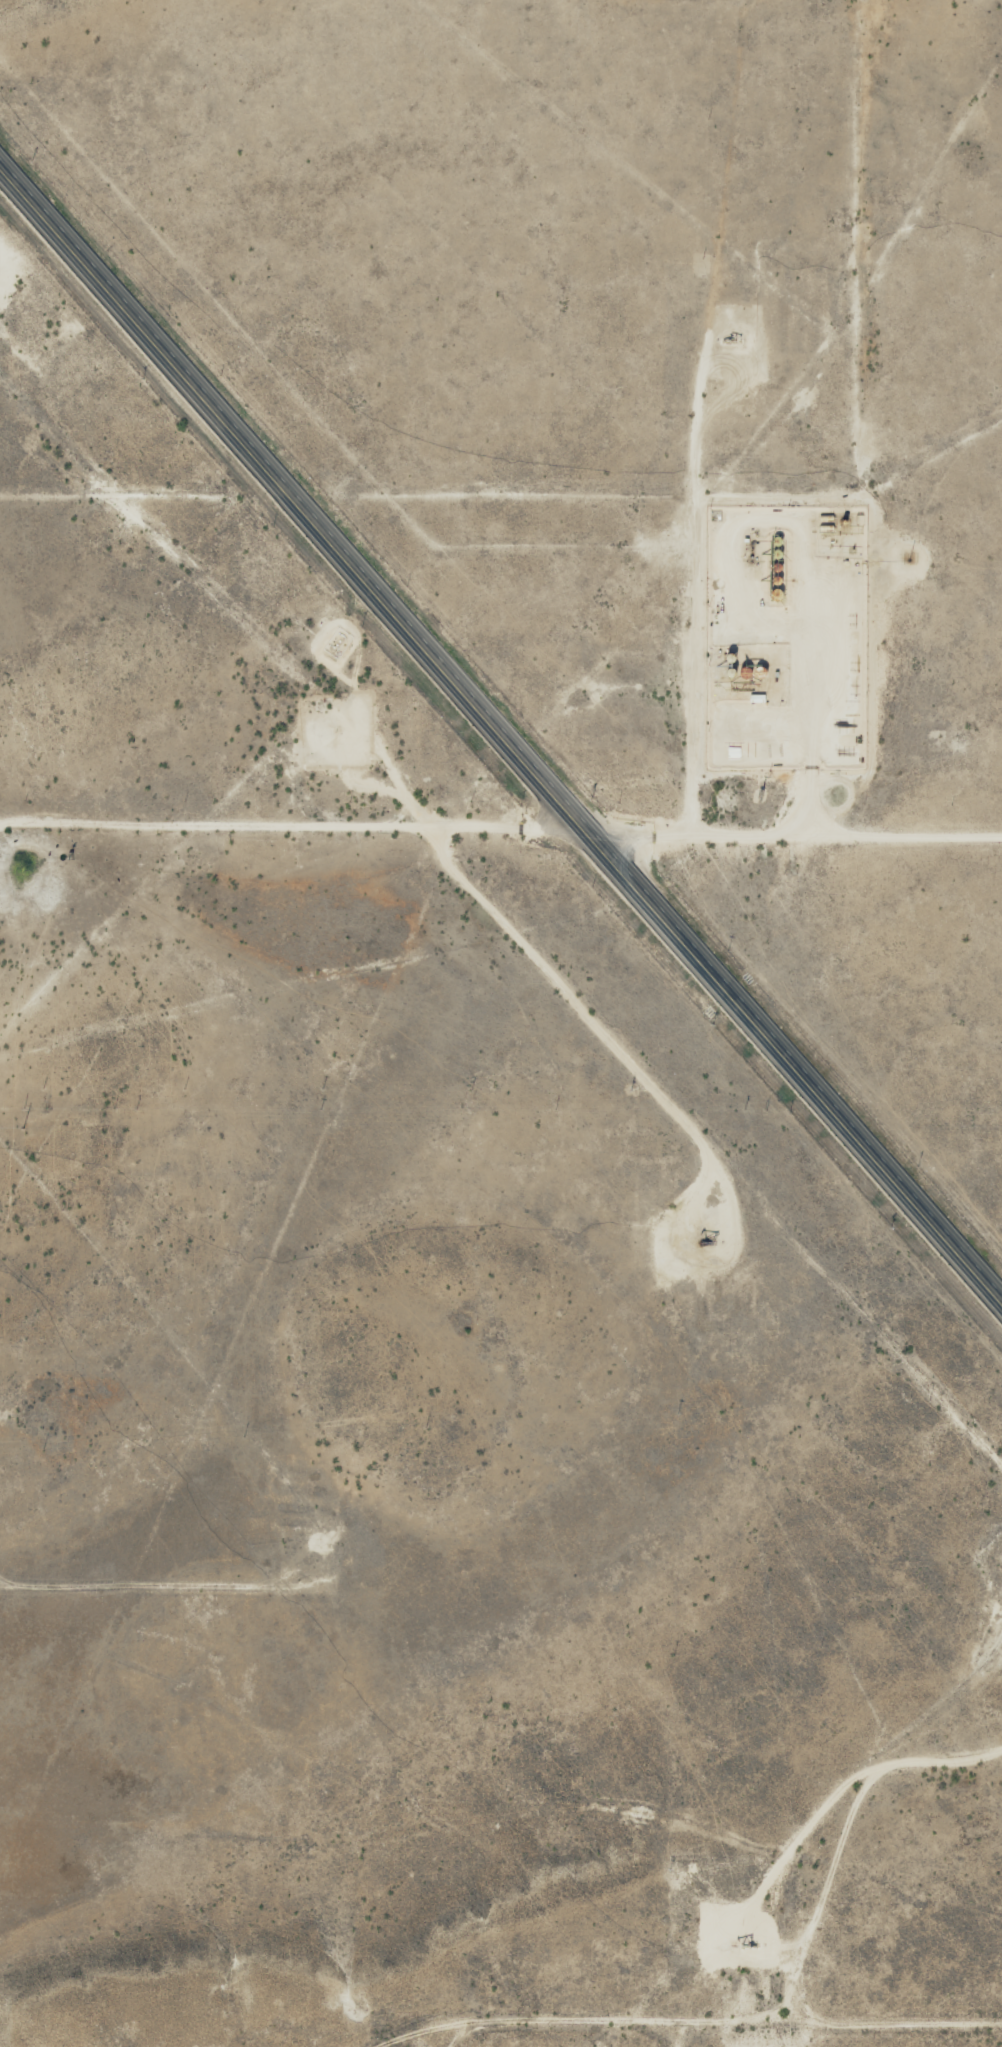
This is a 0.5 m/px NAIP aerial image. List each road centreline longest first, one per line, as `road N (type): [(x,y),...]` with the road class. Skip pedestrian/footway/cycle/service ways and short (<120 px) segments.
road 1 (primary): [(1001,1286),(602,824),(0,166)]

